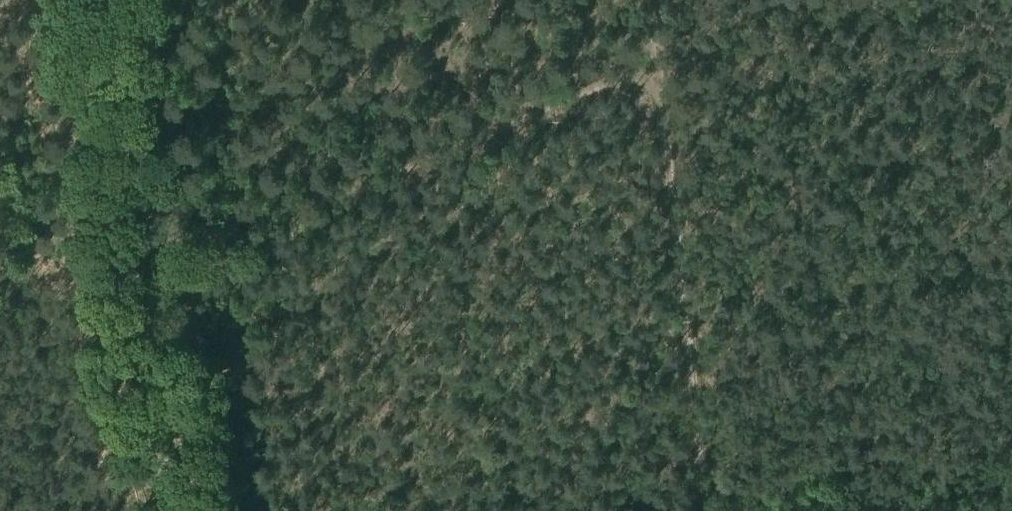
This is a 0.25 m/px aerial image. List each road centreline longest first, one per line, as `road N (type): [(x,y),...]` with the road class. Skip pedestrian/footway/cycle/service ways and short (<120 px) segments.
road 1 (track): [(133,250),(203,254),(656,62)]
road 2 (track): [(106,0),(165,510)]
road 3 (track): [(706,510),(656,62)]
road 4 (track): [(133,250),(56,244),(128,190)]

